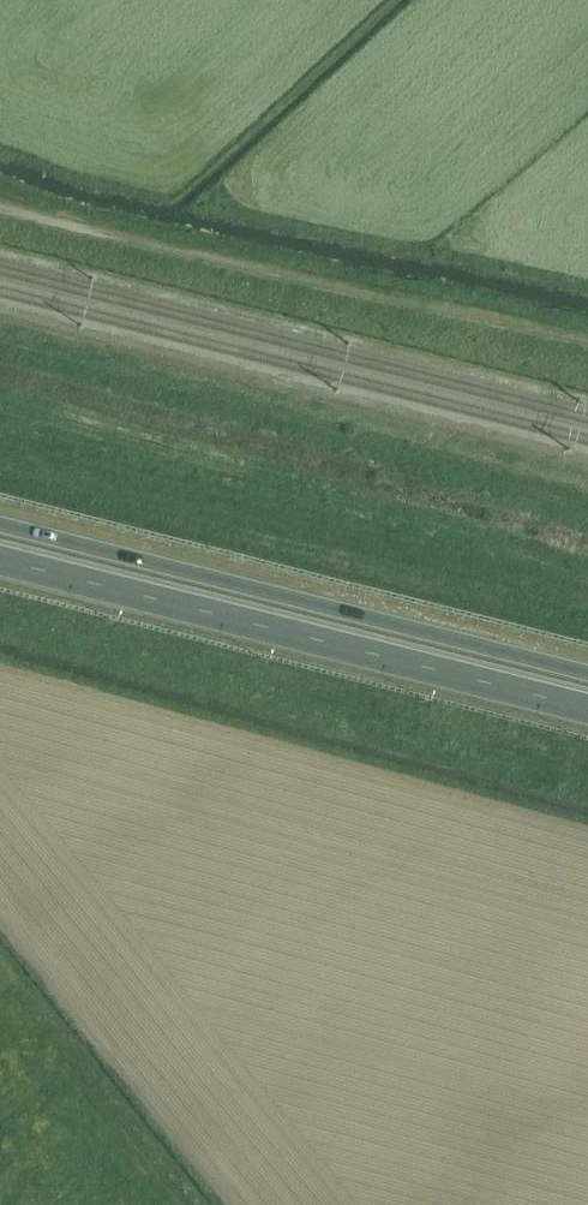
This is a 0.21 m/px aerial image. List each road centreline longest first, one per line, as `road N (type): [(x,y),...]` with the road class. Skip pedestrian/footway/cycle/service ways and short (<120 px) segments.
road 1 (trunk): [(0,558),(587,707)]
road 2 (trunk): [(587,673),(0,526)]

